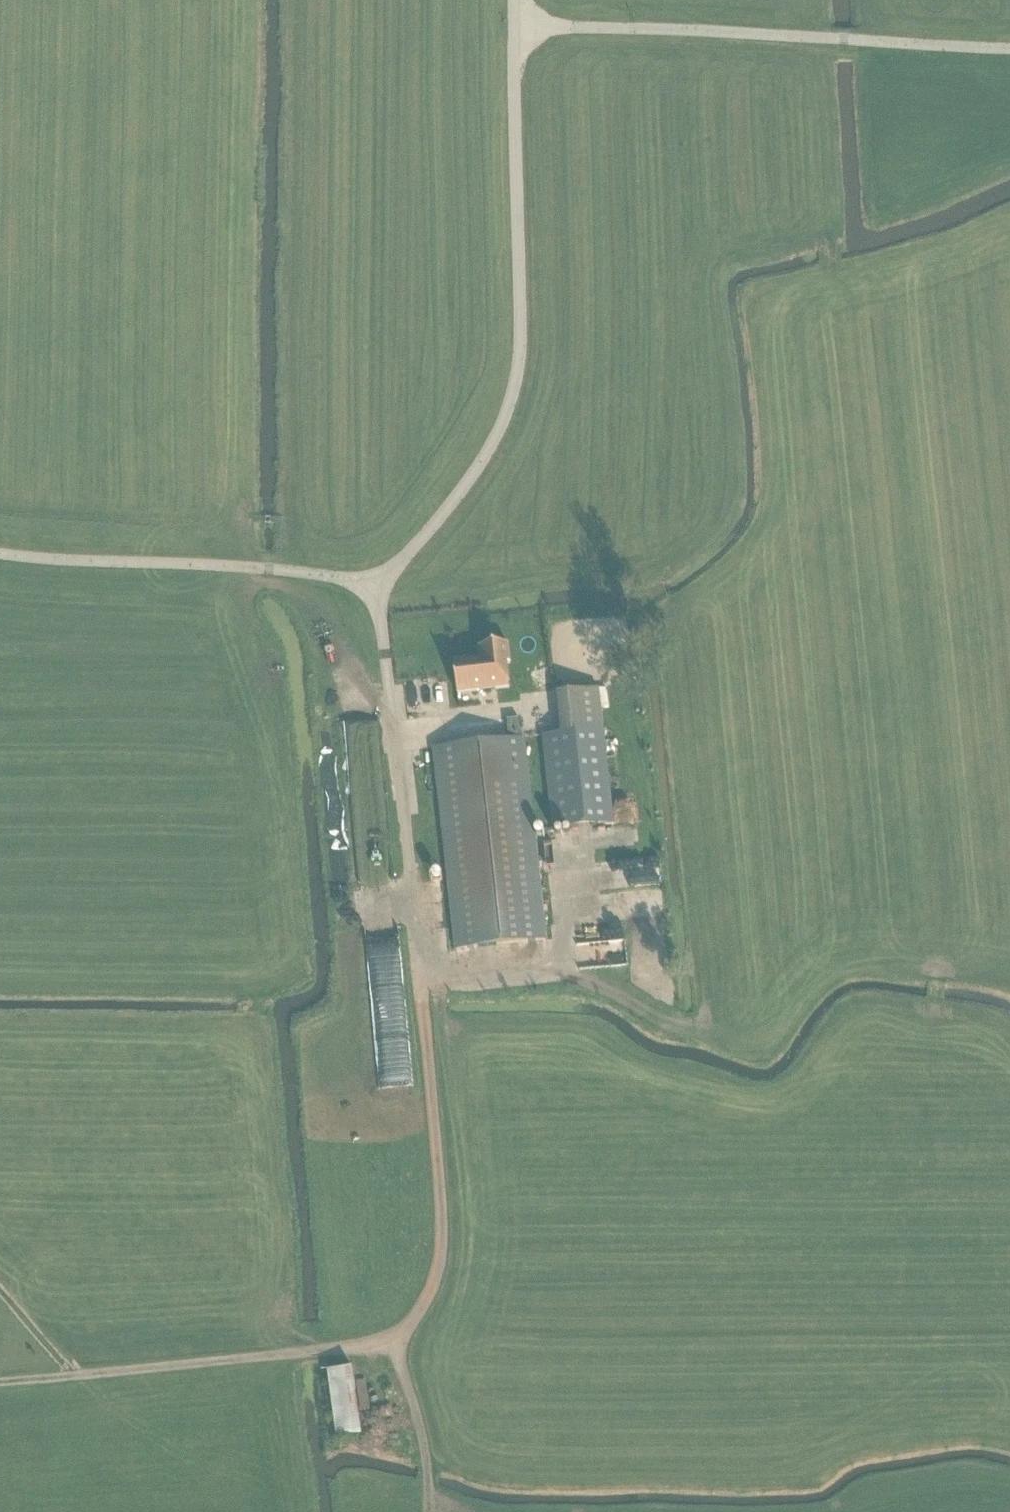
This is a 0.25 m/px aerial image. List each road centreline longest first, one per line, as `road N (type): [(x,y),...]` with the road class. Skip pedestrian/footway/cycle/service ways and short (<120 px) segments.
road 1 (unclassified): [(0,554),(383,583),(496,441),(515,386),(516,26)]
road 2 (unclassified): [(1009,49),(516,26)]

